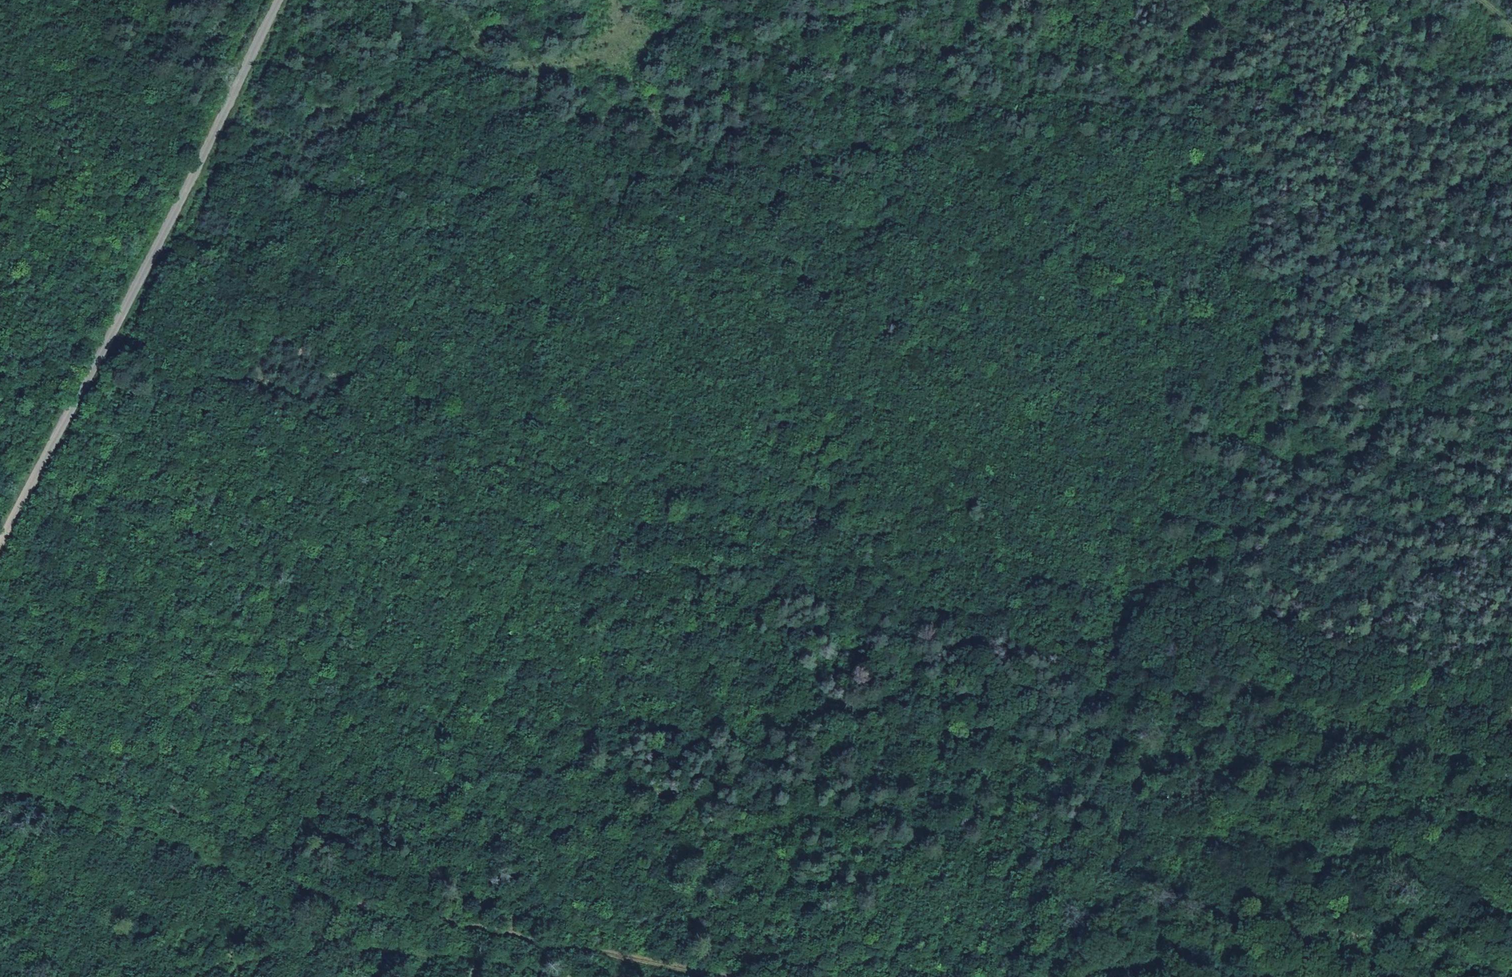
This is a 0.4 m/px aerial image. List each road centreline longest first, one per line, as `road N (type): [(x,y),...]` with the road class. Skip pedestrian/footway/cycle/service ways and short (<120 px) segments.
road 1 (unclassified): [(278,0),(0,538)]

